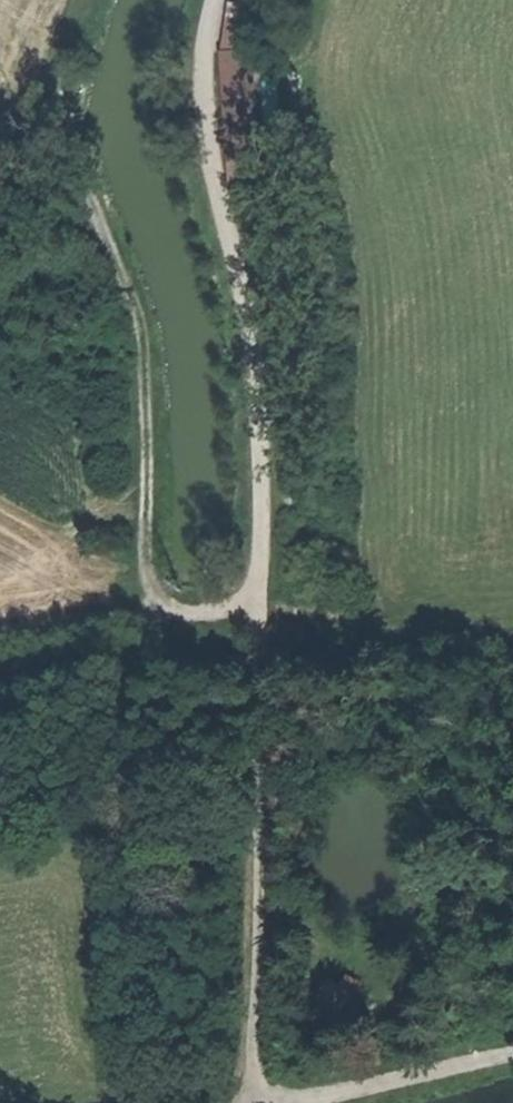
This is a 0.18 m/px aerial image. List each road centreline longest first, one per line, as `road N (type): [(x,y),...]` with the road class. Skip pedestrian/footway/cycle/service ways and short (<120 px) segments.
road 1 (track): [(512,1054),(252,1102),(257,379),(197,65),(214,0)]
road 2 (track): [(96,0),(57,96),(110,246),(134,360),(148,616),(259,606)]

